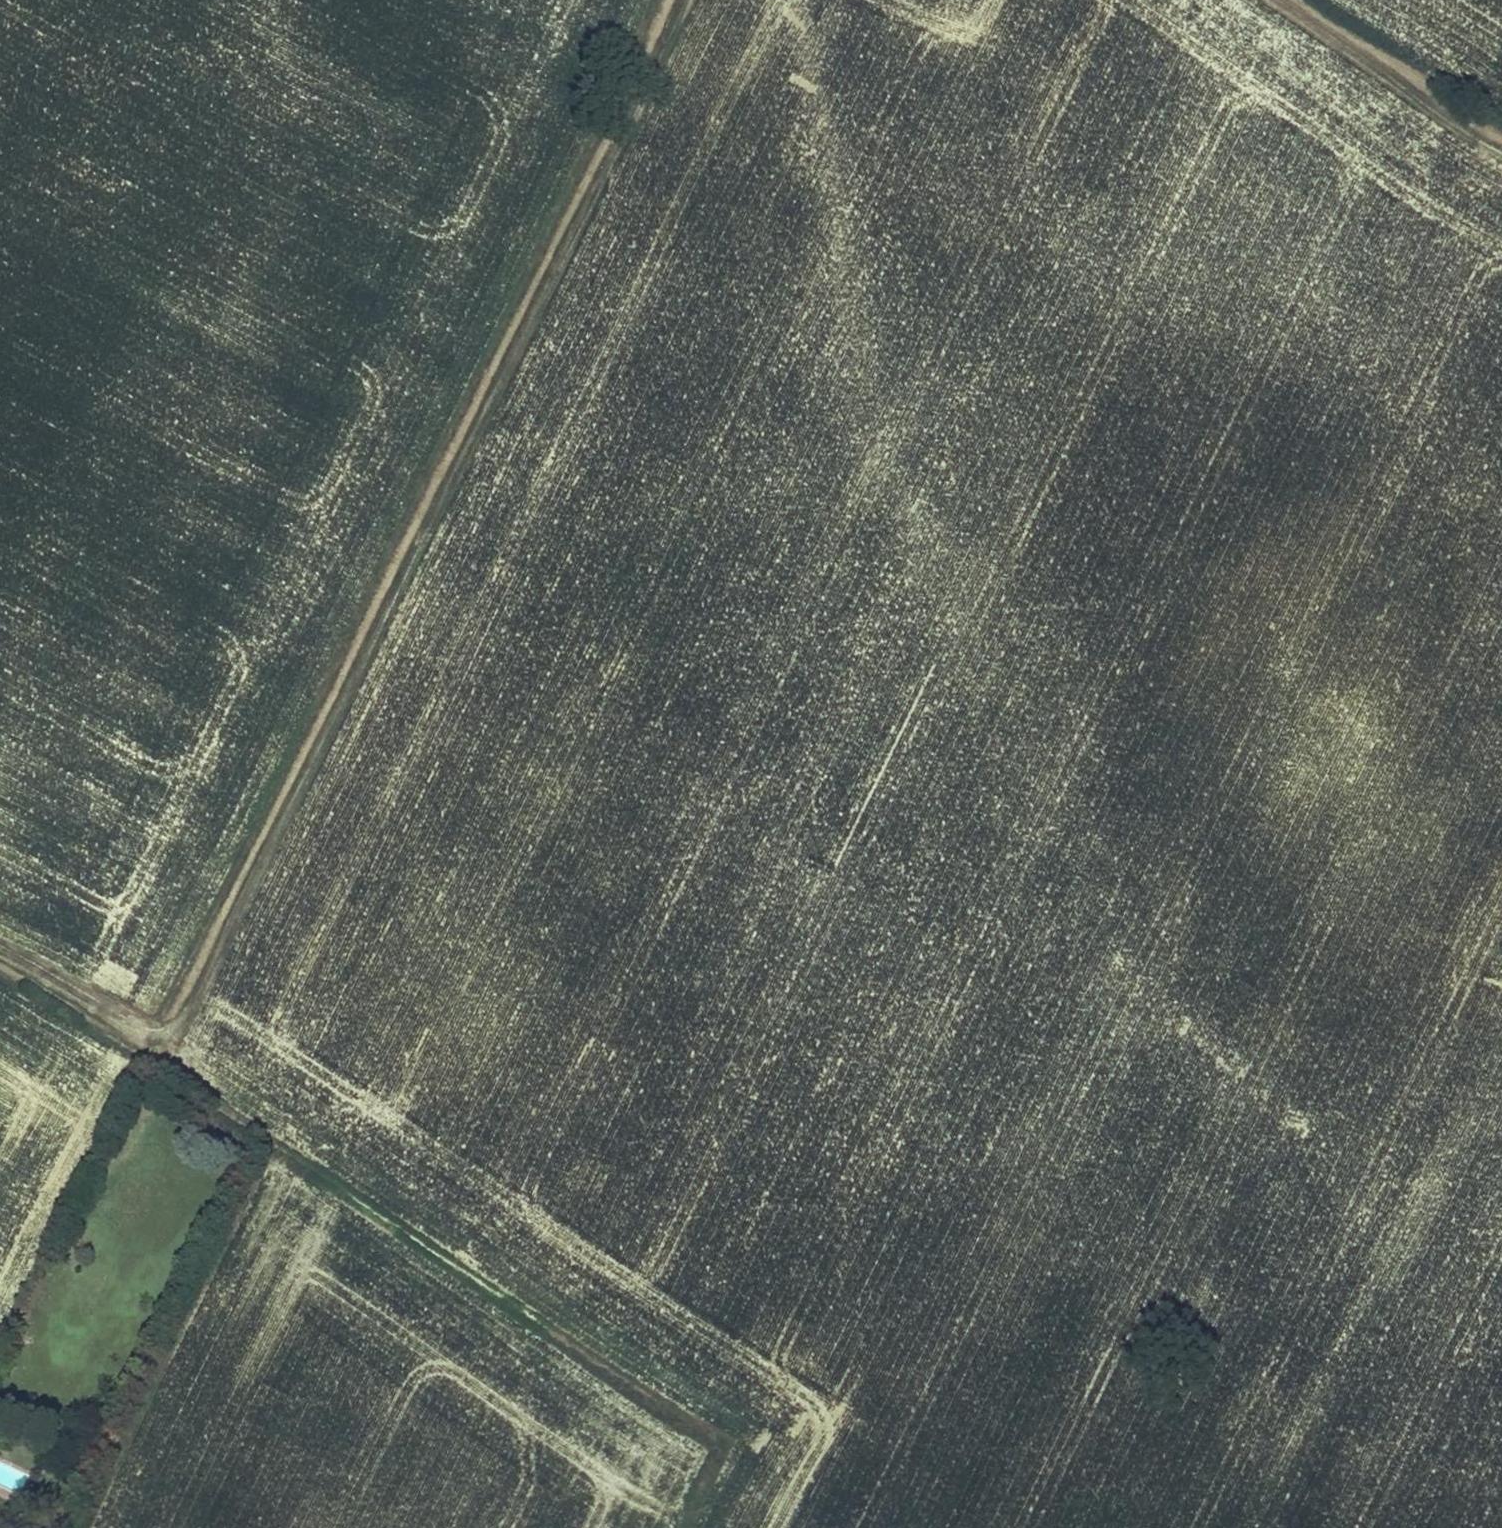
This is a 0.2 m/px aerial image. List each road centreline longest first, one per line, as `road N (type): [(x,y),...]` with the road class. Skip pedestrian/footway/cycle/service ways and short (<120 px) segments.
road 1 (track): [(0,958),(127,1028),(160,1030),(179,1018),(685,0)]
road 2 (track): [(1501,155),(1272,0)]

